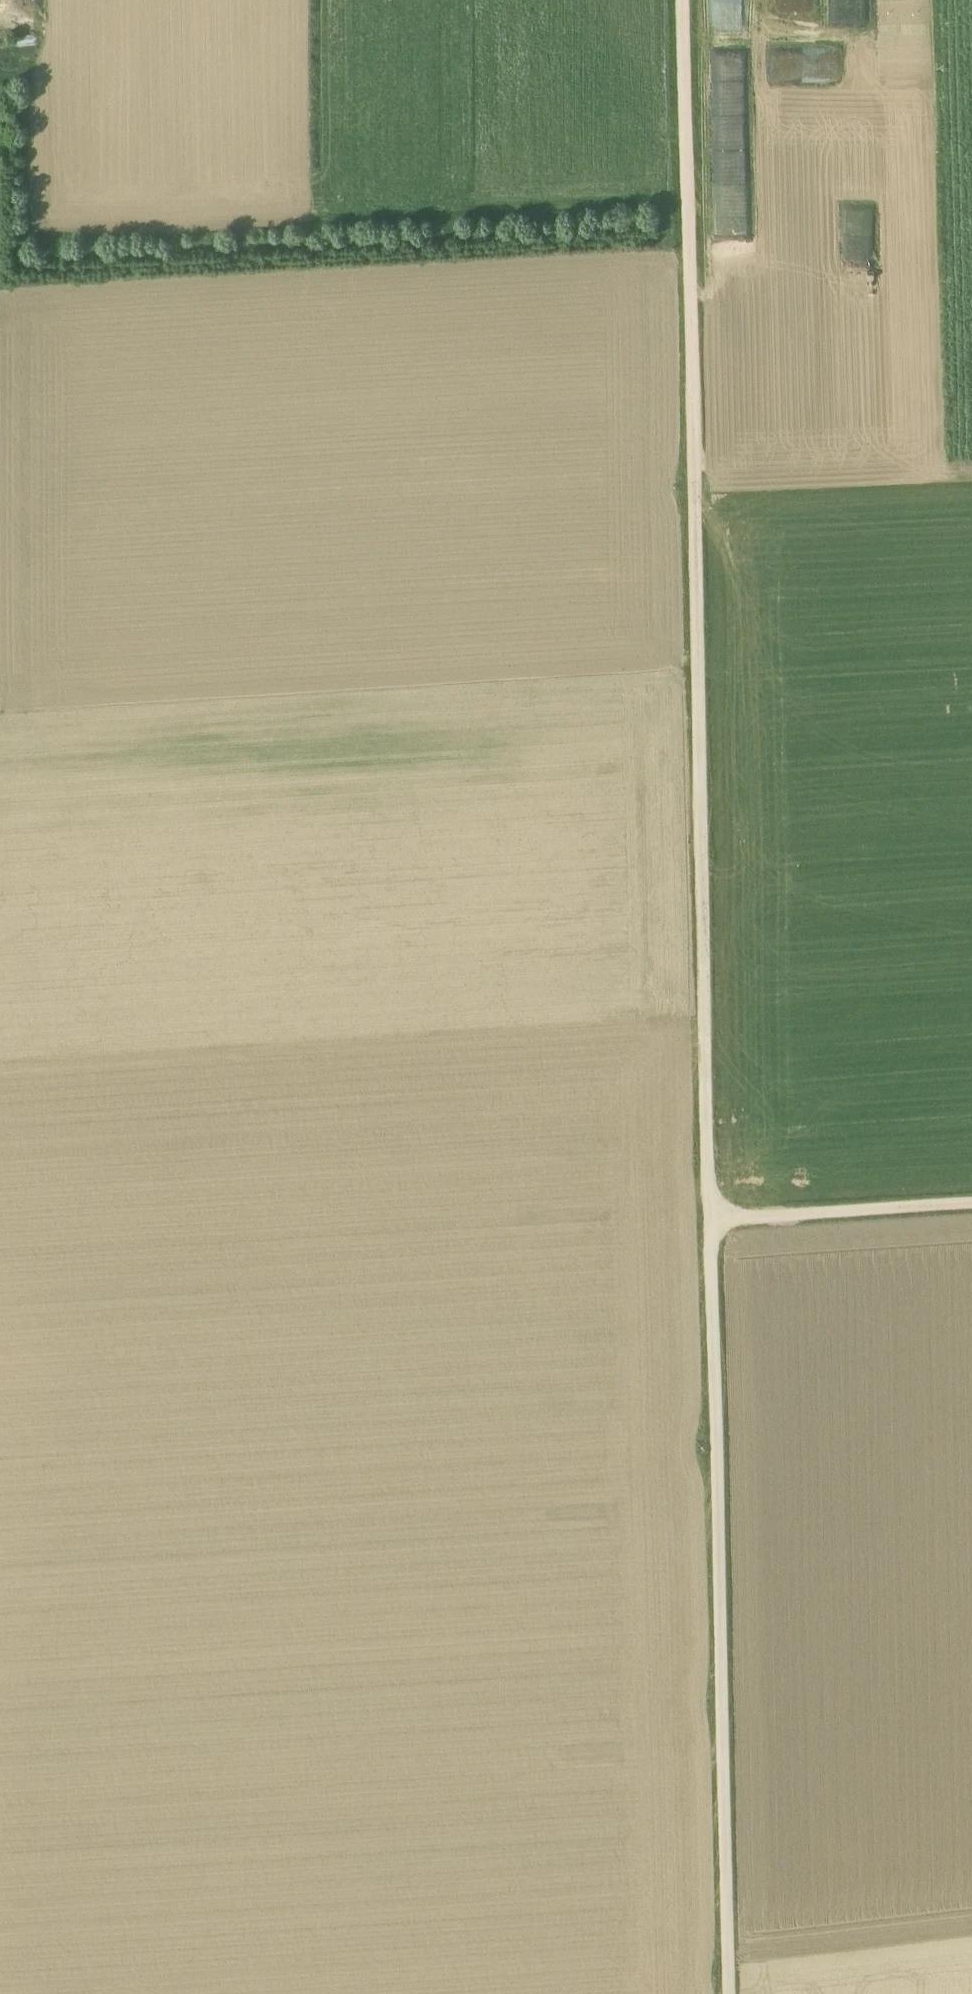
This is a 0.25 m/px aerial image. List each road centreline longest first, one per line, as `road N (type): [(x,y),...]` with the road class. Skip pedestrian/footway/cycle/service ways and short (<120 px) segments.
road 1 (track): [(706,1216),(684,0)]
road 2 (track): [(706,1216),(724,1993)]
road 3 (track): [(971,1202),(706,1216)]

